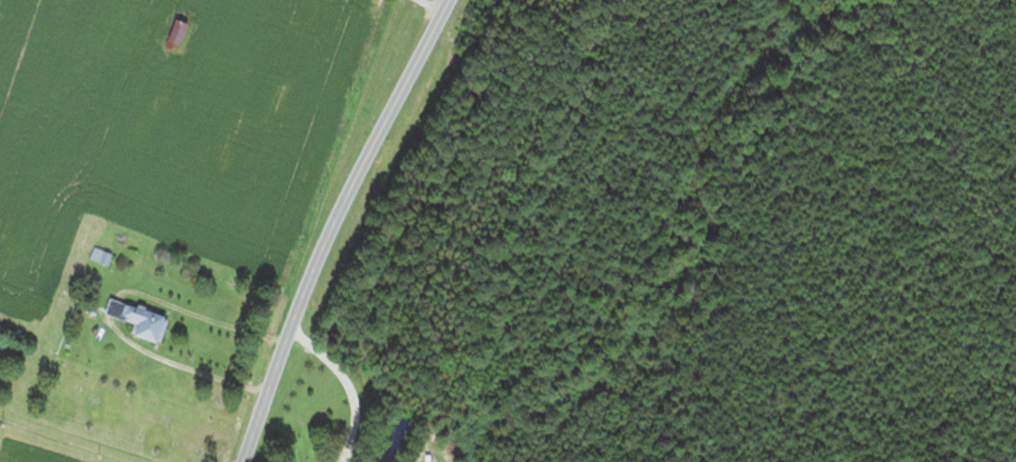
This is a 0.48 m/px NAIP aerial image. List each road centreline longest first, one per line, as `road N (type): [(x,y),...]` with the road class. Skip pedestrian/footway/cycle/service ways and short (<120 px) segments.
road 1 (residential): [(240,461),(300,287),(447,0)]

